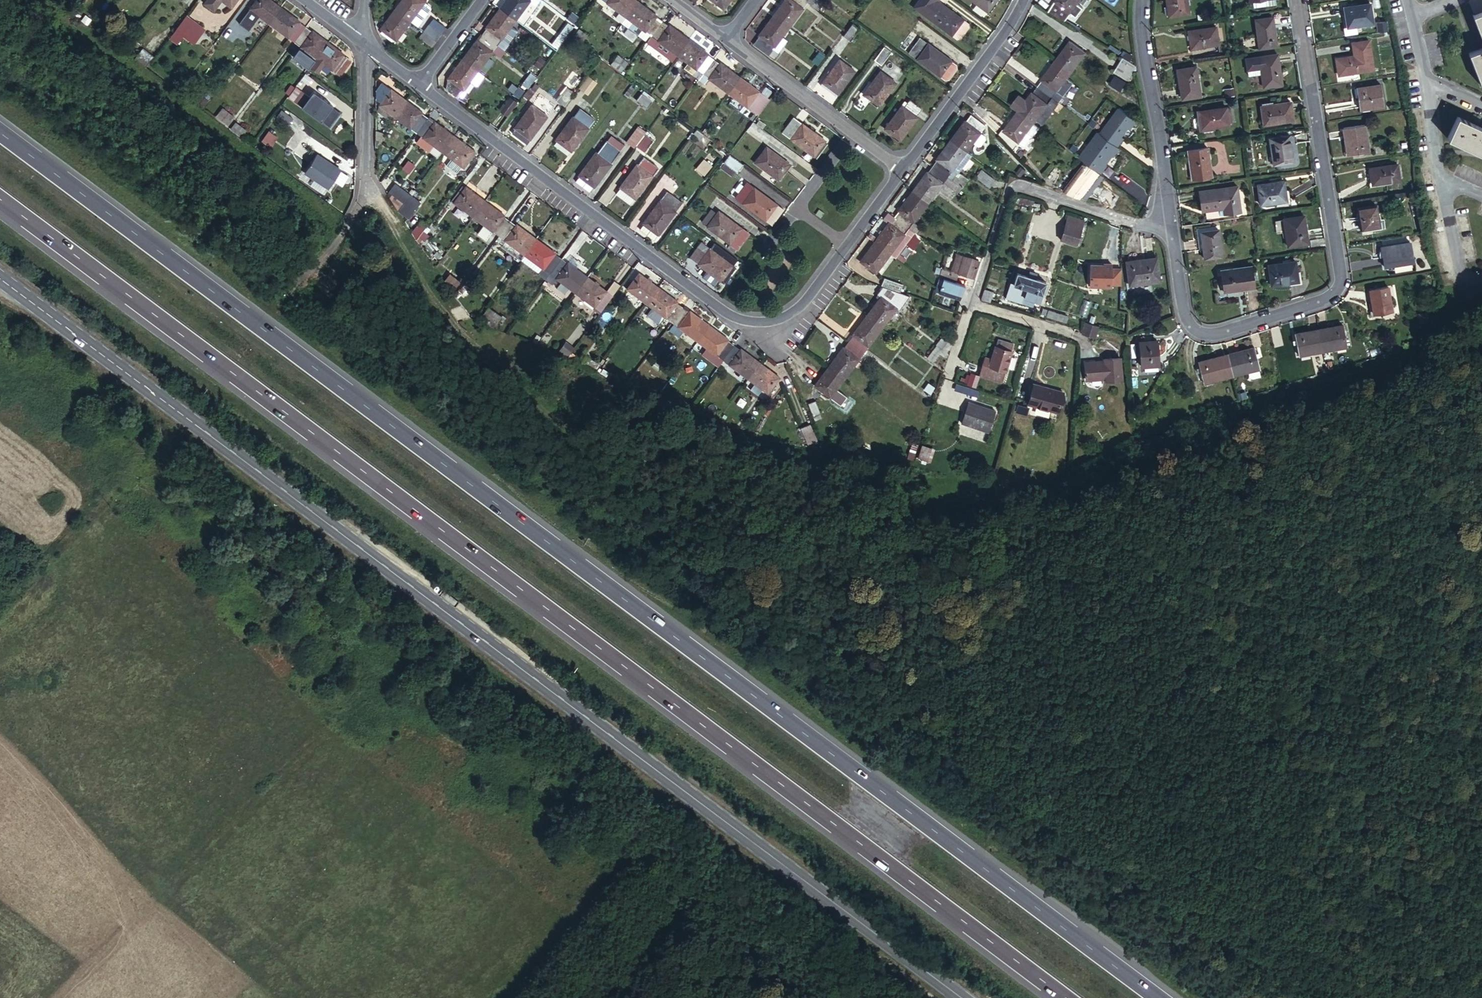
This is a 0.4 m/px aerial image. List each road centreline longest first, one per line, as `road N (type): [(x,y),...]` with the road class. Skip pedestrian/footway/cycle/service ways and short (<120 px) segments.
road 1 (motorway): [(1157,997),(0,133)]
road 2 (motorway): [(0,199),(1064,997)]
road 3 (secondary): [(0,280),(961,997)]
road 4 (track): [(1409,710),(1447,631),(1447,594),(1429,546),(1431,485),(1409,477),(1330,514),(1232,588),(1235,619),(1215,661),(1207,735),(1223,897),(1037,802)]
road 5 (residential): [(900,171),(791,314),(766,325),(734,321),(415,86)]
road 6 (residential): [(1168,223),(1182,315),(1195,334),(1210,336),(1335,290),(1293,0)]
road 7 (track): [(564,420),(503,377),(429,304),(384,217),(362,202)]
road 8 (residential): [(1168,223),(1137,226),(1010,186),(971,305)]
road 9 (residential): [(1141,0),(1168,223)]
road 10 (residential): [(722,40),(900,171)]
road 11 (residential): [(1023,0),(900,171)]
road 12 (residential): [(361,46),(362,202)]
road 13 (unclassified): [(1439,179),(1457,270),(1463,282),(1481,276)]

